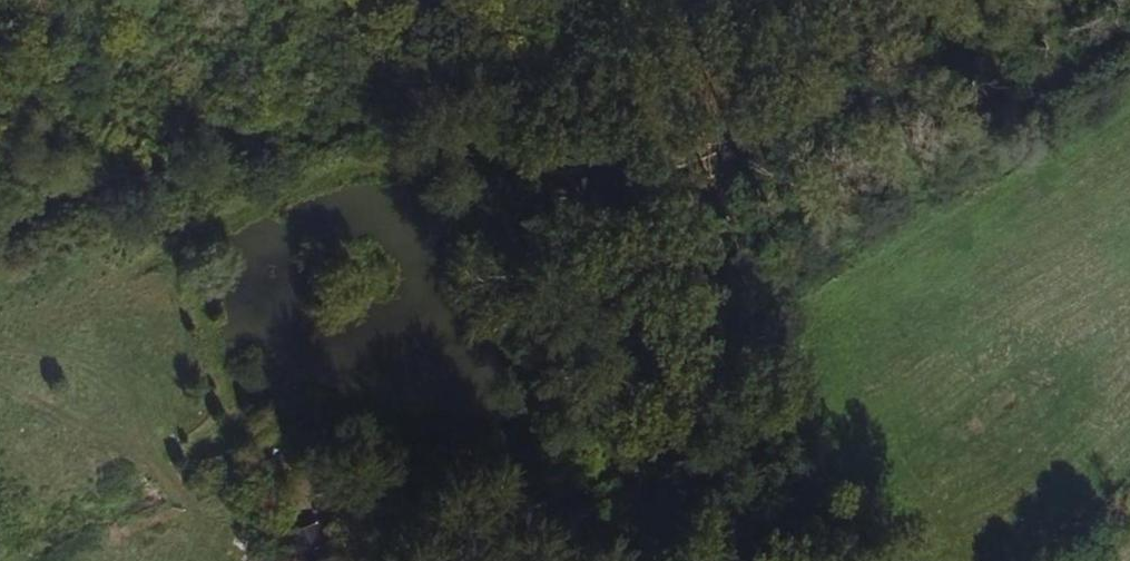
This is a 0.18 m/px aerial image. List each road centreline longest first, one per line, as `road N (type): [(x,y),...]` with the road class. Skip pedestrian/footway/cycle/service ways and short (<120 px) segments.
road 1 (track): [(0,232),(746,0)]
road 2 (track): [(643,560),(448,91)]

